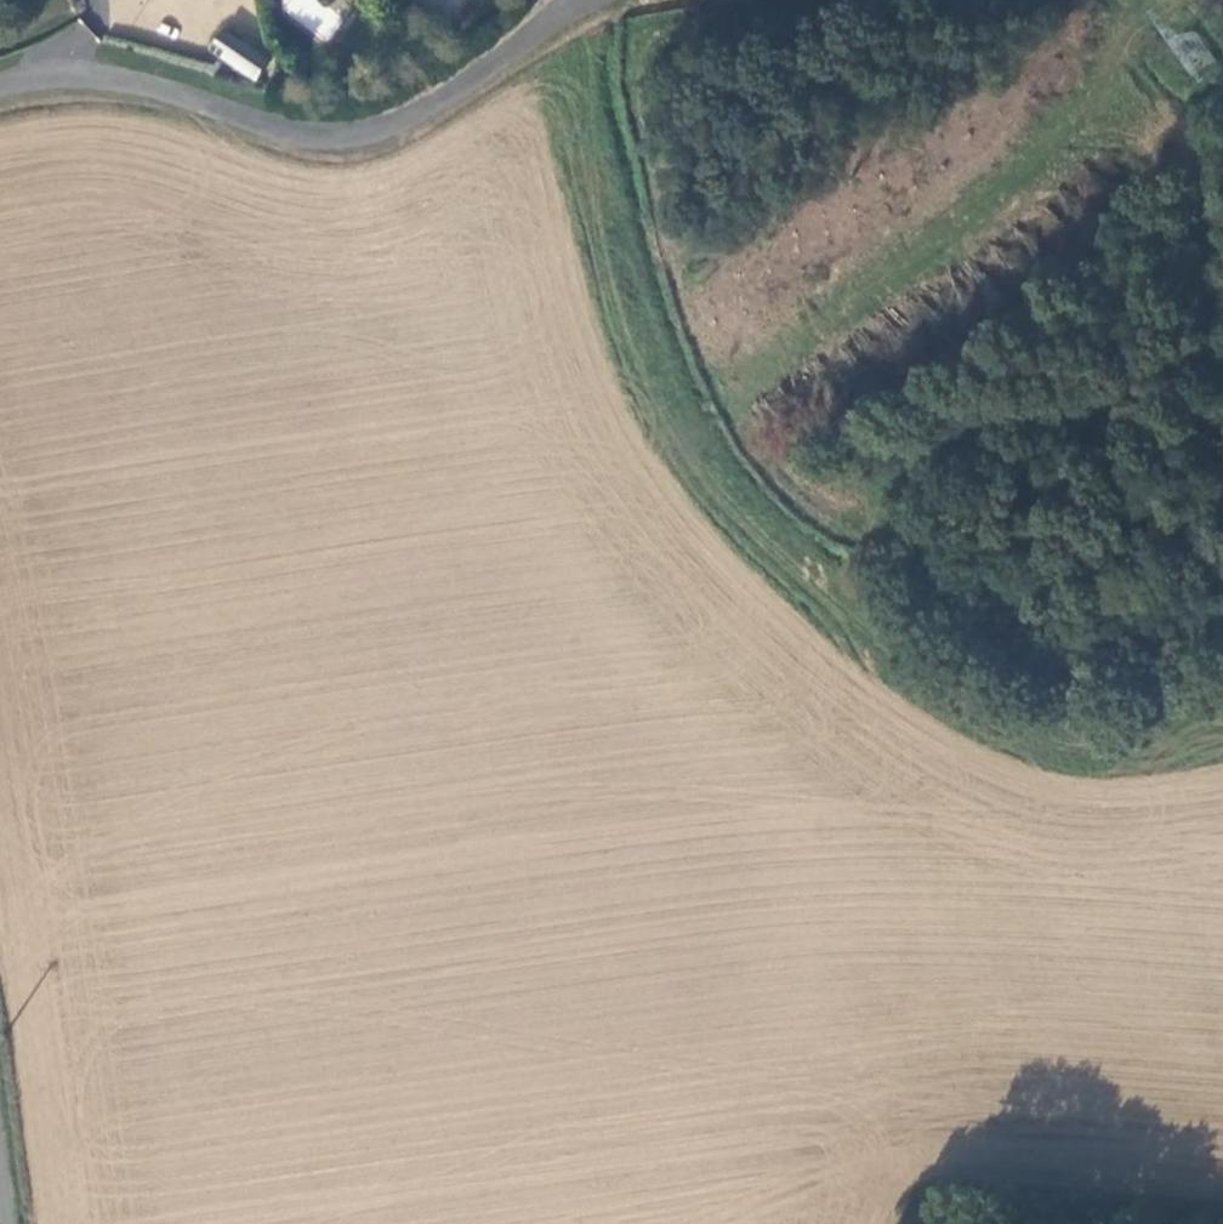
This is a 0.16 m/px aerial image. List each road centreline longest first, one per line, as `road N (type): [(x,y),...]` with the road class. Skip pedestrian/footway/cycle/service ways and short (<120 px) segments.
road 1 (unclassified): [(575,0),(364,133),(308,136),(90,72),(0,83)]

